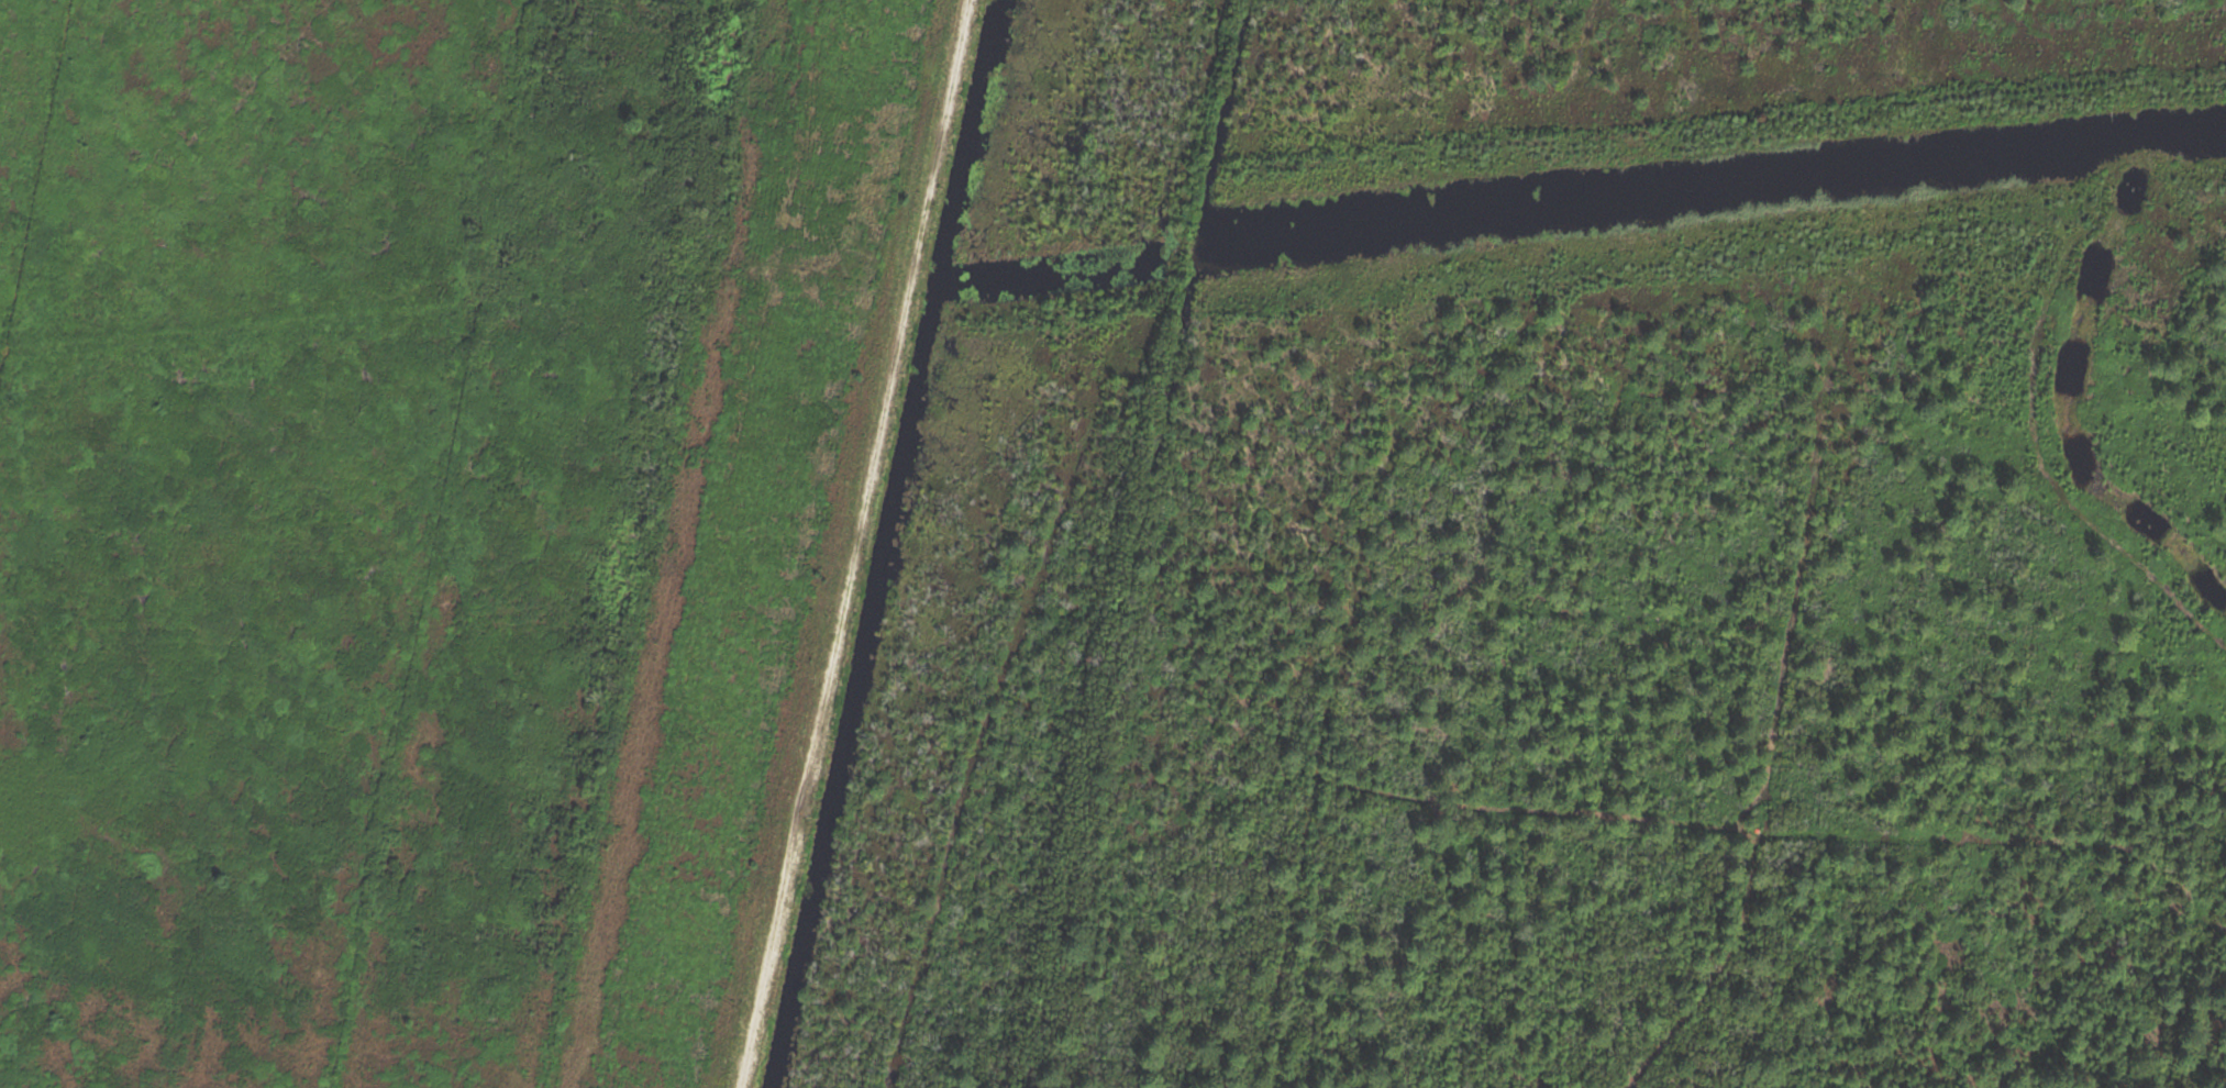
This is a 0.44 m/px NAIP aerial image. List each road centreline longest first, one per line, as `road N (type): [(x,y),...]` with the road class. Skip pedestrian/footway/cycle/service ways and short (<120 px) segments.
road 1 (track): [(744,1087),(970,0)]

